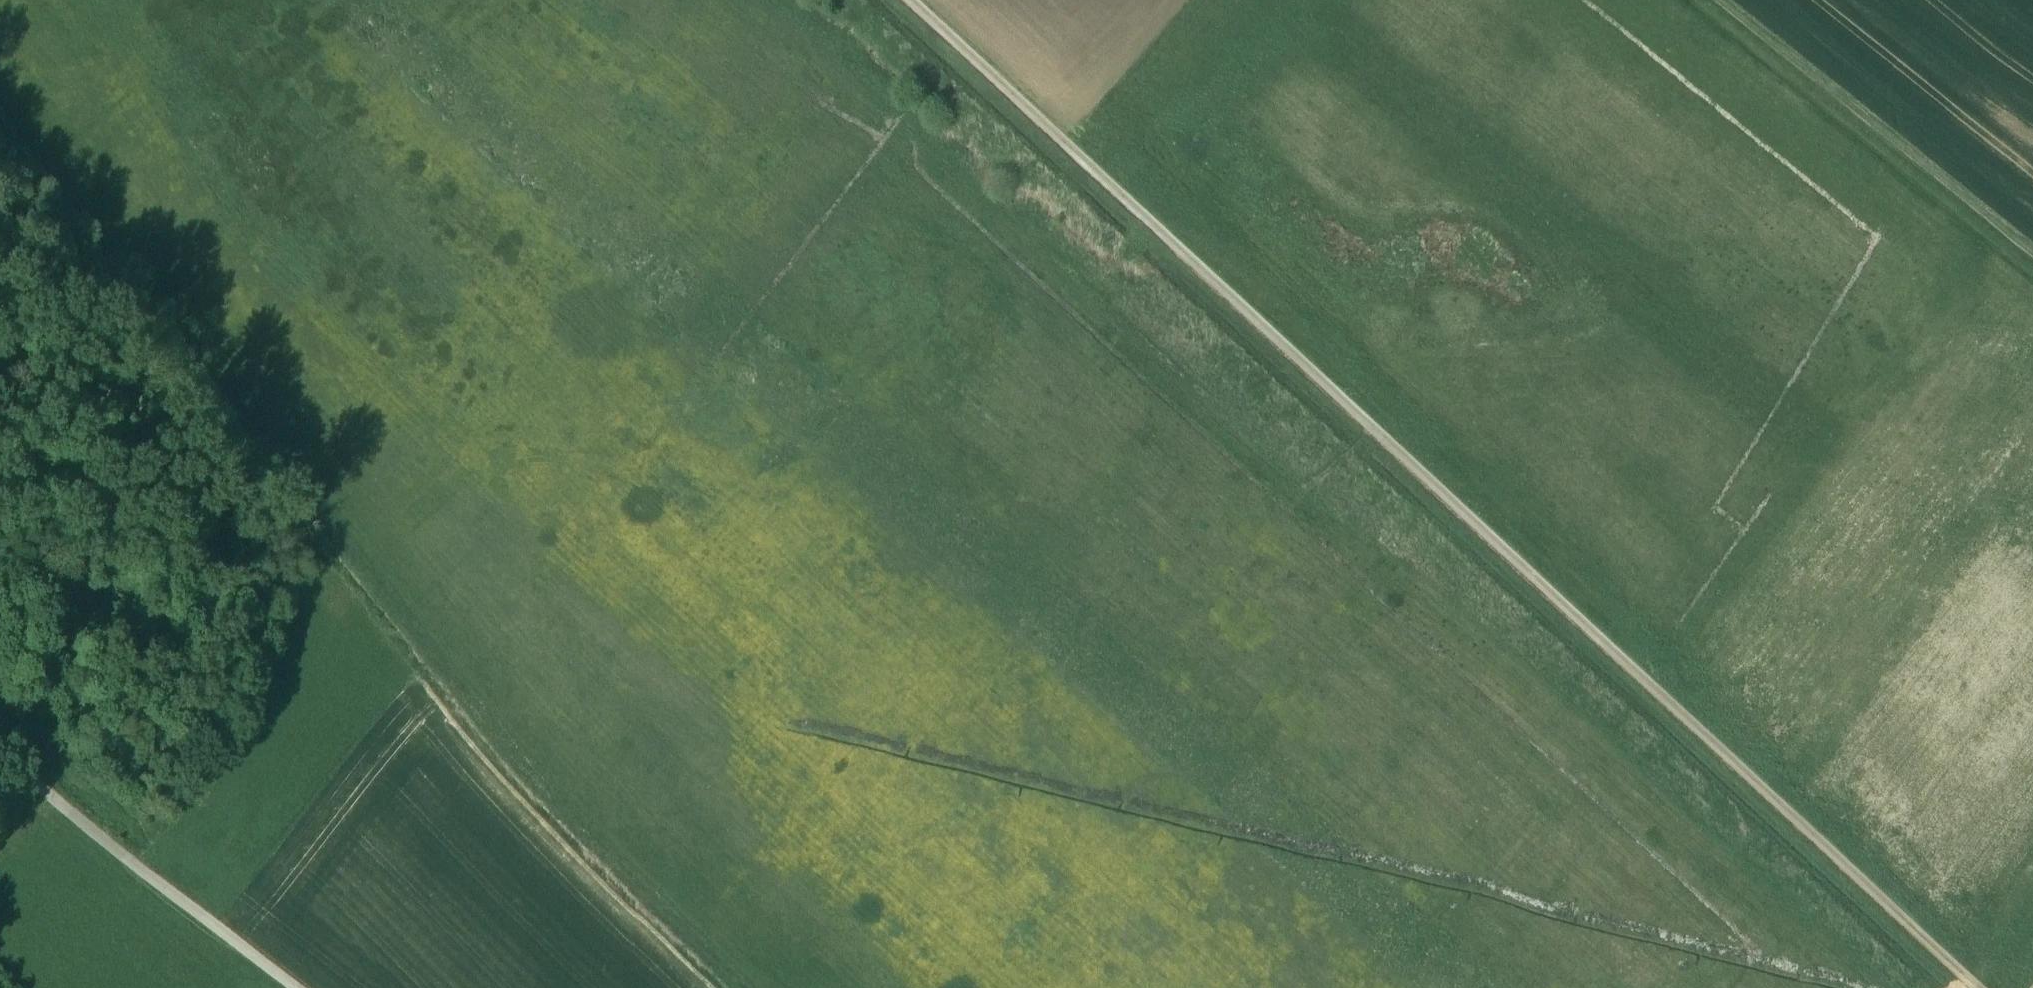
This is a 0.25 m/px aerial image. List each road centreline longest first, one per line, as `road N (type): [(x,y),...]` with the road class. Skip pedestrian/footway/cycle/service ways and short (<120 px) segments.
road 1 (track): [(1976,987),(907,0)]
road 2 (track): [(0,98),(468,687),(753,987)]
road 3 (track): [(2032,253),(1716,0)]
road 4 (track): [(298,987),(0,743)]

